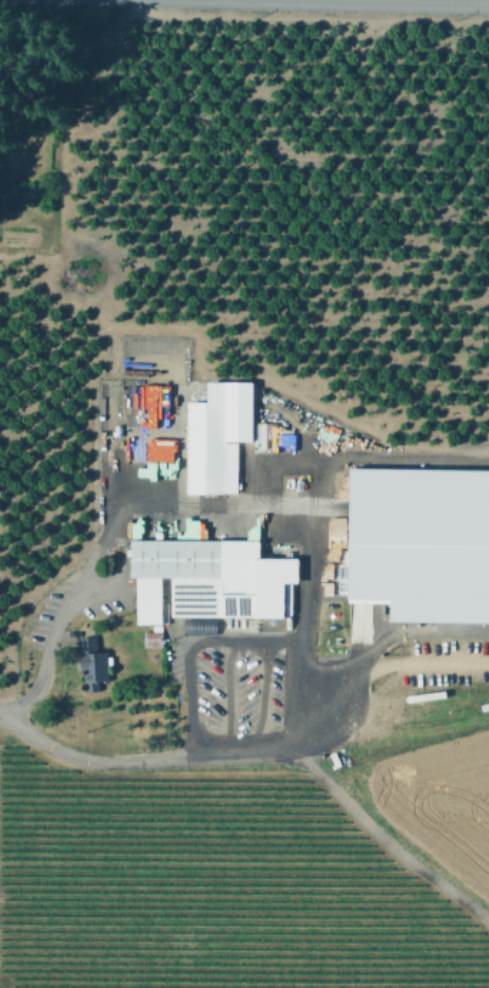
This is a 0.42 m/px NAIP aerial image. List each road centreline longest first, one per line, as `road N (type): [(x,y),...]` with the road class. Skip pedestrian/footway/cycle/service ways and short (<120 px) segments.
road 1 (track): [(277,743),(488,924)]
road 2 (residential): [(309,0),(488,4)]

